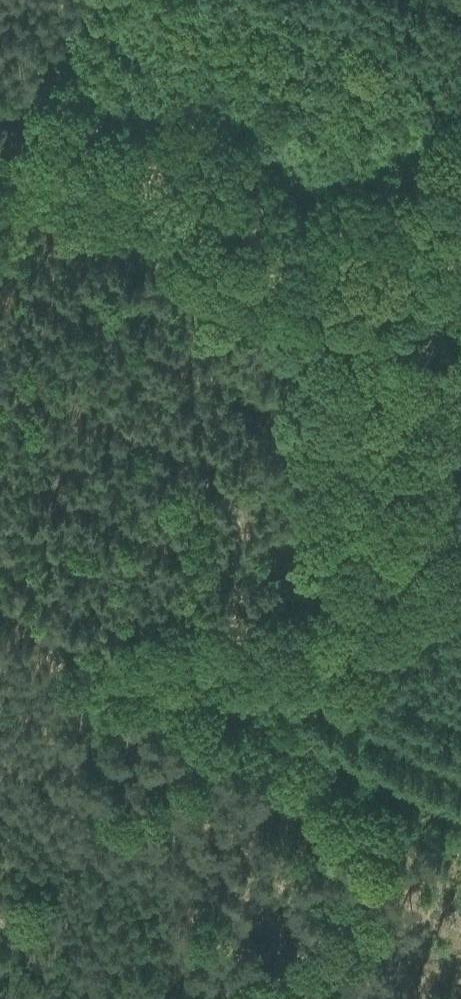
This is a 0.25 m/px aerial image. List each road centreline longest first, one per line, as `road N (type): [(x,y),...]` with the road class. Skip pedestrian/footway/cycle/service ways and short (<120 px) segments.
road 1 (track): [(0,591),(460,811)]
road 2 (track): [(81,0),(0,139)]

